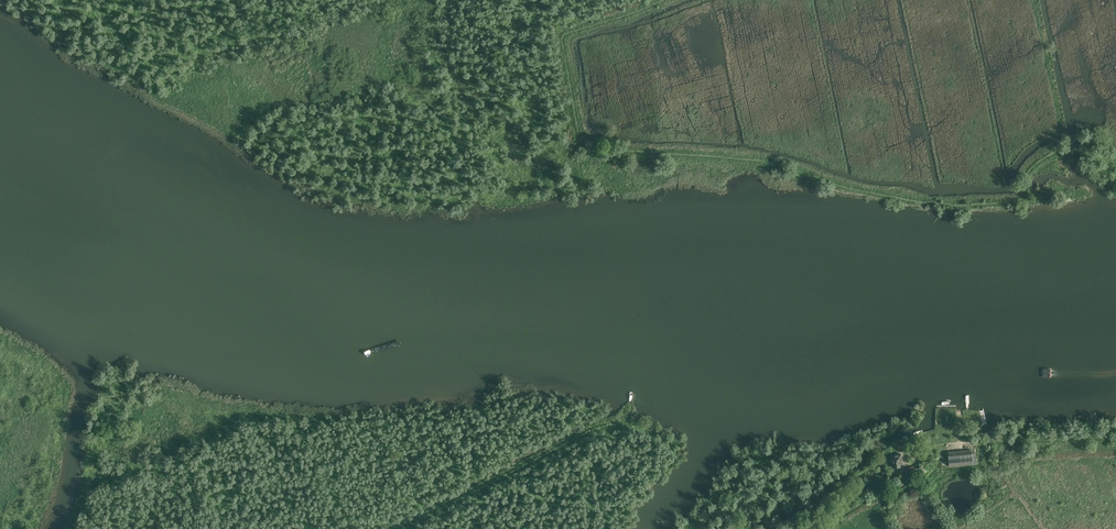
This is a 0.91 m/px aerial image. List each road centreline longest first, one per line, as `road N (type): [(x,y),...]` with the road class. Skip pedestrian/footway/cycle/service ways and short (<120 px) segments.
road 1 (track): [(980,443),(1115,439)]

